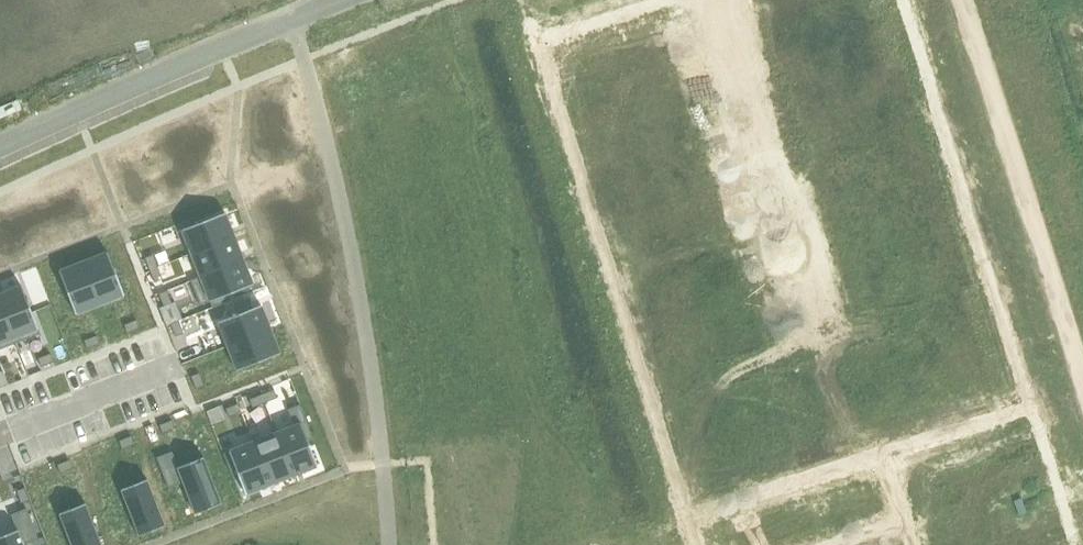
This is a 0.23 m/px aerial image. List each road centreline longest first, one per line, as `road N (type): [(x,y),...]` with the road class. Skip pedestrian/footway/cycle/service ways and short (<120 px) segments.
road 1 (residential): [(341,0),(0,146)]
road 2 (unclassified): [(841,315),(779,108),(745,117)]
road 3 (unclassified): [(745,117),(721,124),(782,331)]
road 4 (unclassified): [(707,0),(745,117)]

